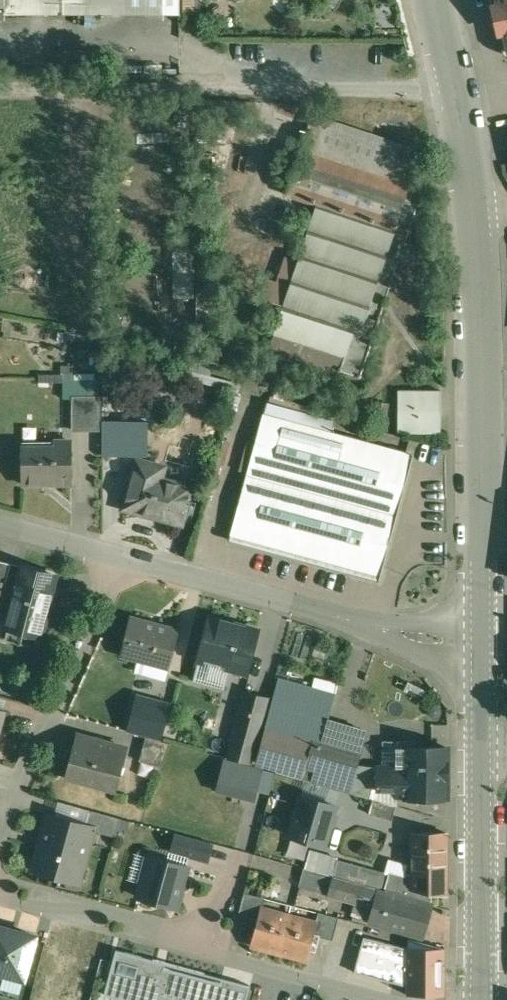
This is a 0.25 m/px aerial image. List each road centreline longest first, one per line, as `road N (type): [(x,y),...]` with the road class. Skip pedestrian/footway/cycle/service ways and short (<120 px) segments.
road 1 (residential): [(456,86),(0,85)]
road 2 (secondary): [(471,198),(478,653)]
road 3 (residential): [(478,653),(121,552)]
road 4 (residential): [(121,552),(0,832)]
road 5 (secondary): [(479,734),(484,999)]
road 6 (residential): [(0,891),(211,953)]
road 7 (residential): [(211,953),(387,999)]
road 8 (residential): [(121,552),(0,520)]

